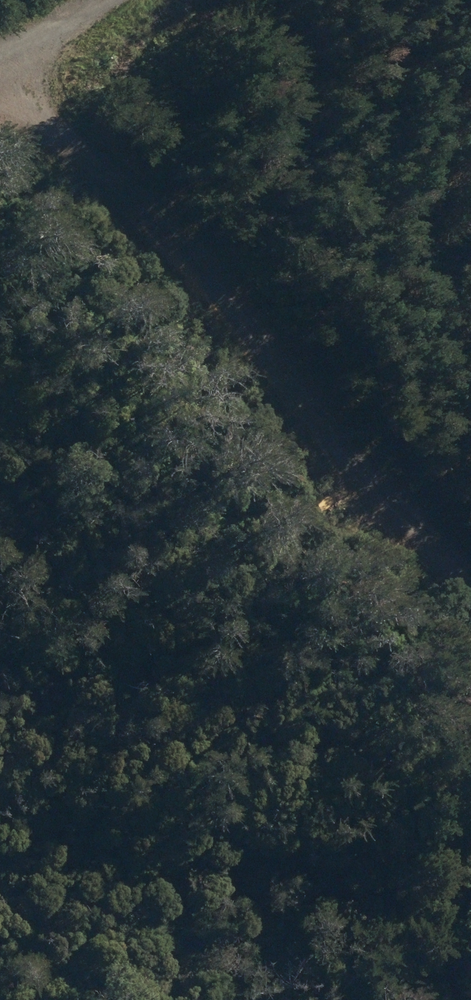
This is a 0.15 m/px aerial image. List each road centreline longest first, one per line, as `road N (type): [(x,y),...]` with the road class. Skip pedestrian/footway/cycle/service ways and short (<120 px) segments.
road 1 (track): [(0,105),(73,153),(470,592)]
road 2 (track): [(470,881),(433,999)]

